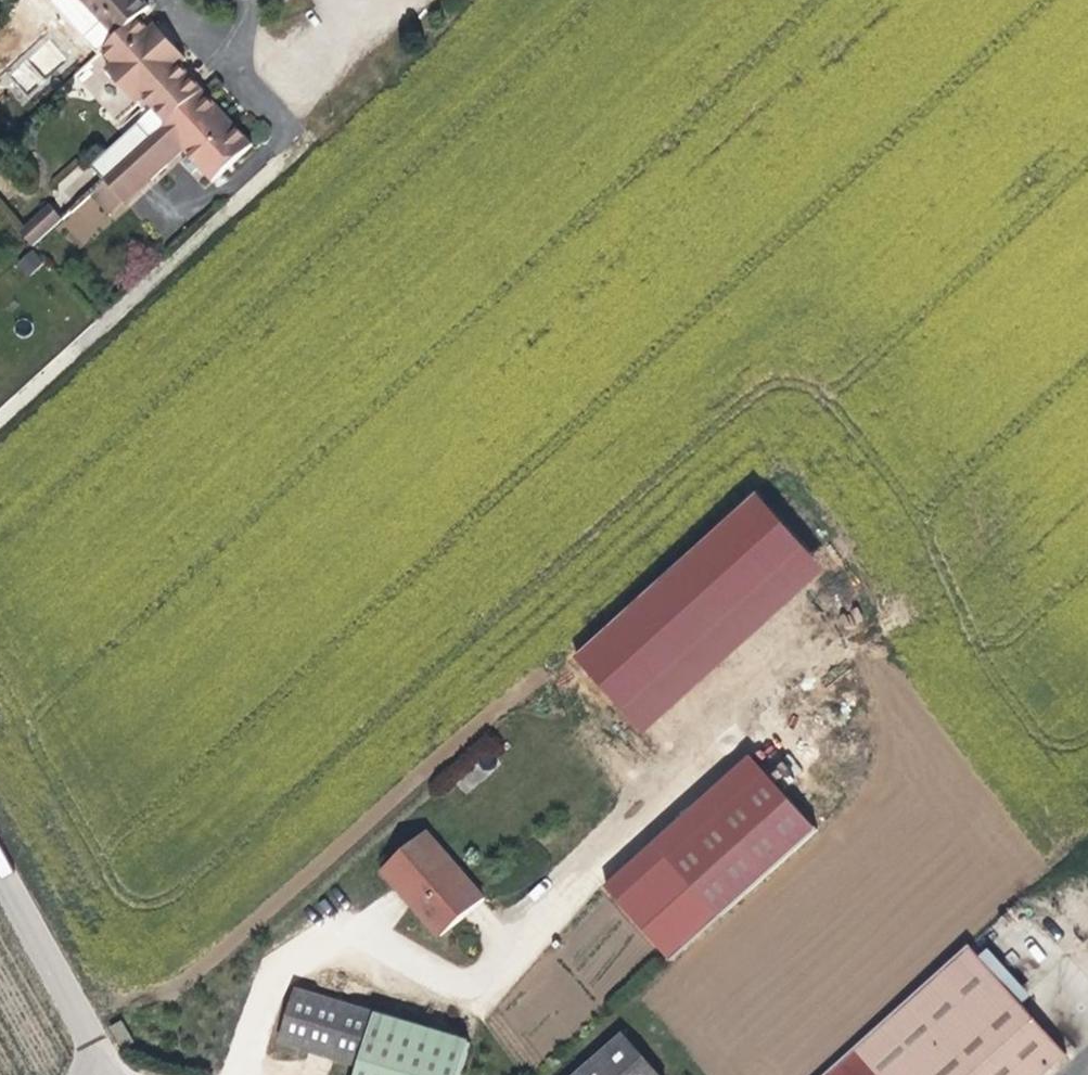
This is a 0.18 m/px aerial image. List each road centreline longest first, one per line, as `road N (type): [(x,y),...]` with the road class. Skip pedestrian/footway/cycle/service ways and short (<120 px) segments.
road 1 (unclassified): [(0,867),(112,1074)]

